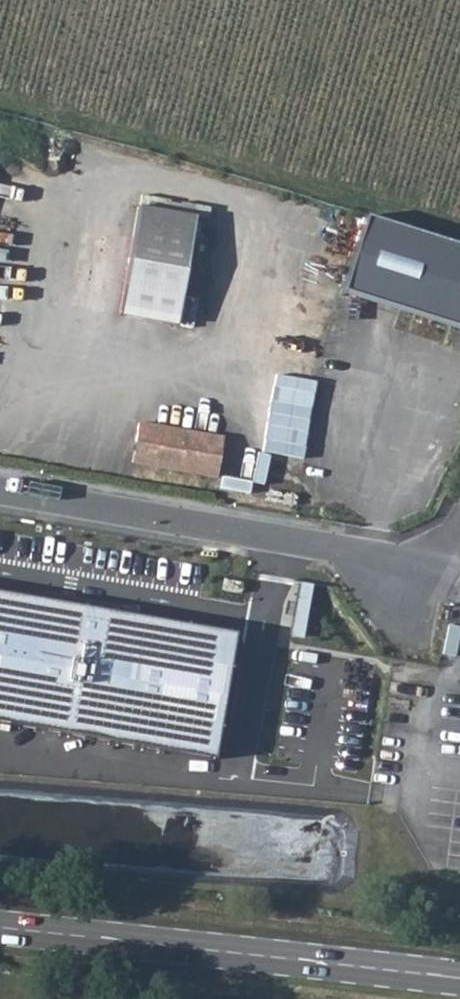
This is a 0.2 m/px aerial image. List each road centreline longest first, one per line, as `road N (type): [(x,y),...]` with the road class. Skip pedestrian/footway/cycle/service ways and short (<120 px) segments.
road 1 (secondary): [(0,928),(459,980)]
road 2 (residential): [(0,484),(426,559)]

